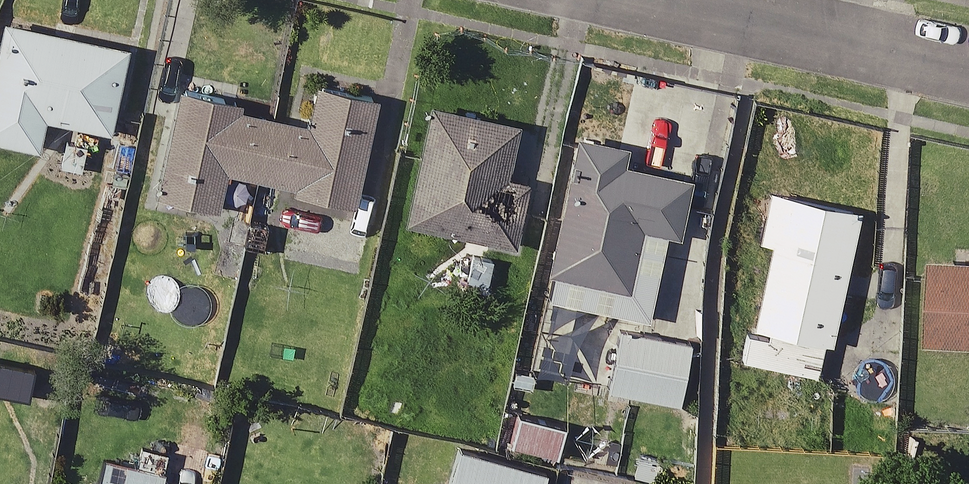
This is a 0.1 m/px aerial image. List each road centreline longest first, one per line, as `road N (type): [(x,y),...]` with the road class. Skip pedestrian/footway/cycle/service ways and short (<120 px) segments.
road 1 (residential): [(659,0),(968,66)]

